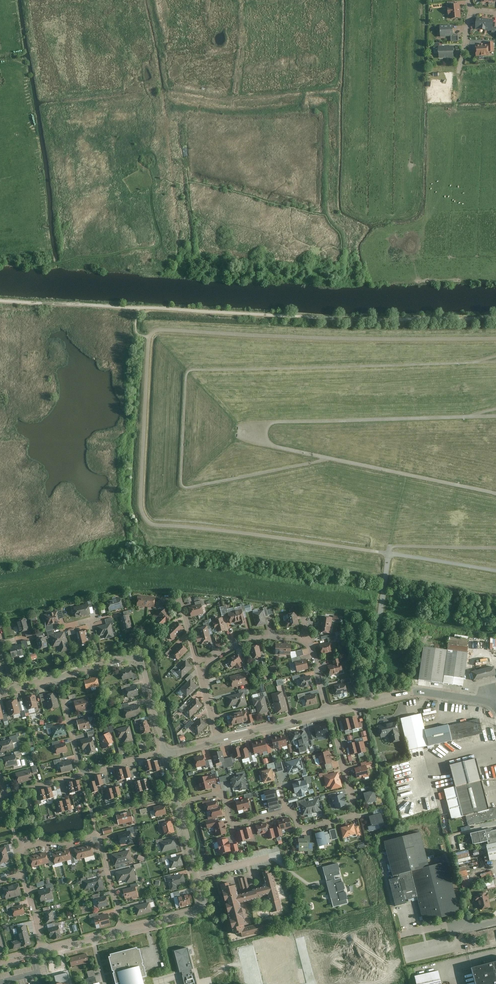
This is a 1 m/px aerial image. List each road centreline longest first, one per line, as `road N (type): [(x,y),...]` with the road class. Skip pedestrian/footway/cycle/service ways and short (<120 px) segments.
road 1 (track): [(0,261),(160,268),(160,202)]
road 2 (residential): [(123,931),(98,836),(19,849),(26,875)]
road 3 (residential): [(178,803),(204,909),(123,931)]
road 4 (residential): [(286,812),(293,811),(299,829),(355,814),(329,713)]
road 5 (residential): [(495,707),(416,692),(329,713)]
road 6 (residential): [(178,803),(223,792),(232,826),(286,812)]
road 7 (residential): [(164,752),(140,660),(102,666)]
road 8 (residential): [(310,643),(253,638),(209,663),(202,681)]

